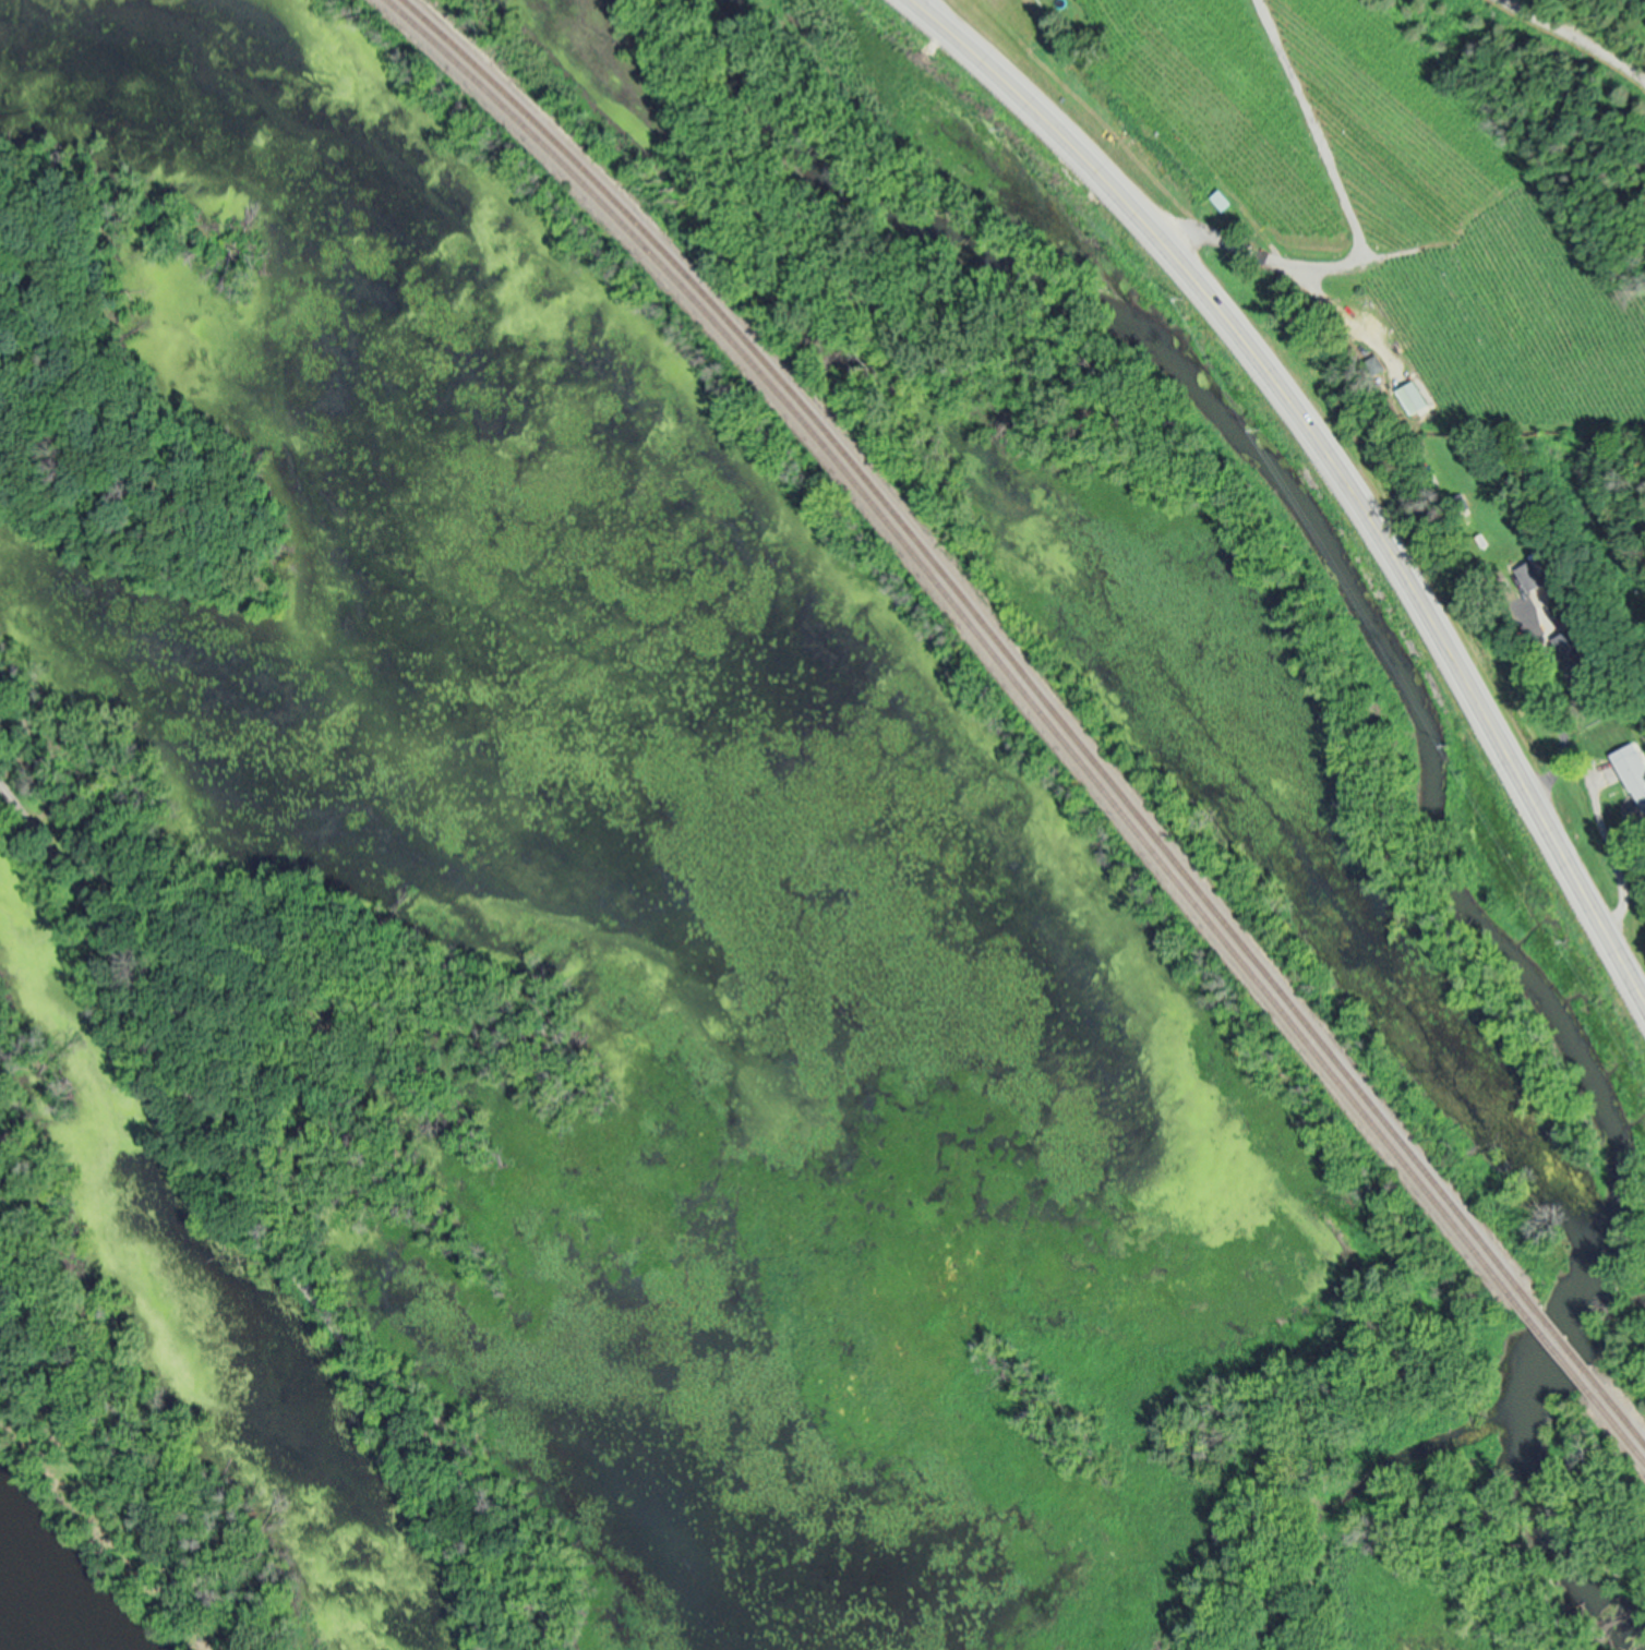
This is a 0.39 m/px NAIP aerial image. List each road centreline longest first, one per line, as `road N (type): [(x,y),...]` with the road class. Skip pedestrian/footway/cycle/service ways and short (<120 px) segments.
road 1 (primary): [(1644,1000),(1329,445),(1202,284),(912,0)]
road 2 (residential): [(515,1649),(476,1547),(207,1133),(65,869),(0,786)]
road 3 (residential): [(0,1335),(252,1649)]

